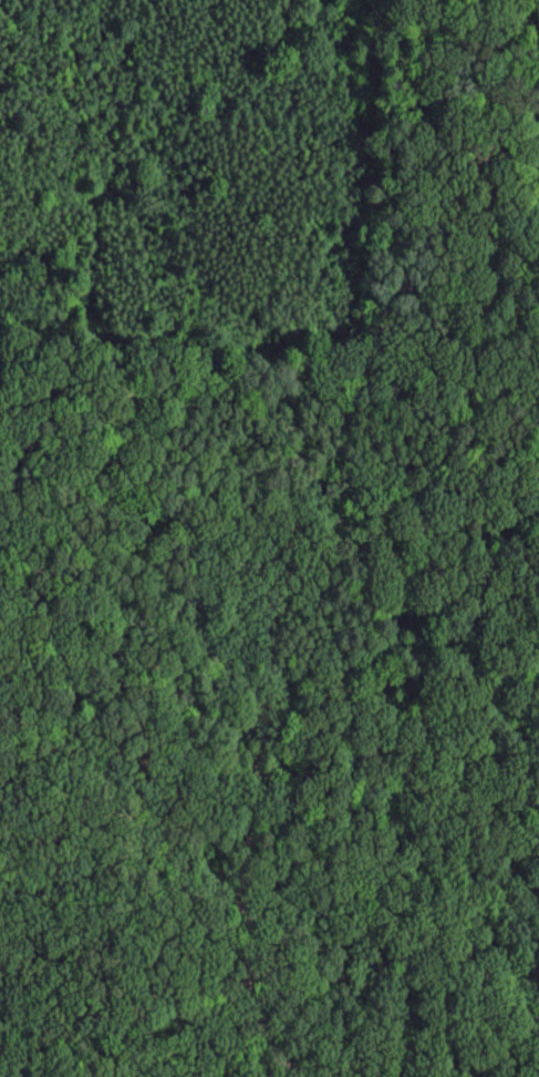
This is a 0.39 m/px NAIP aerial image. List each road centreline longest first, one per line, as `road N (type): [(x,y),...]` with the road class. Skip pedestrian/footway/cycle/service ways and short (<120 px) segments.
road 1 (track): [(538,388),(477,468),(419,578),(376,705),(411,873),(408,936),(359,964),(283,967),(257,979),(200,977),(127,906),(97,900),(53,906),(0,935)]
road 2 (track): [(297,1076),(259,1001),(249,904),(293,576),(383,328),(538,111)]

